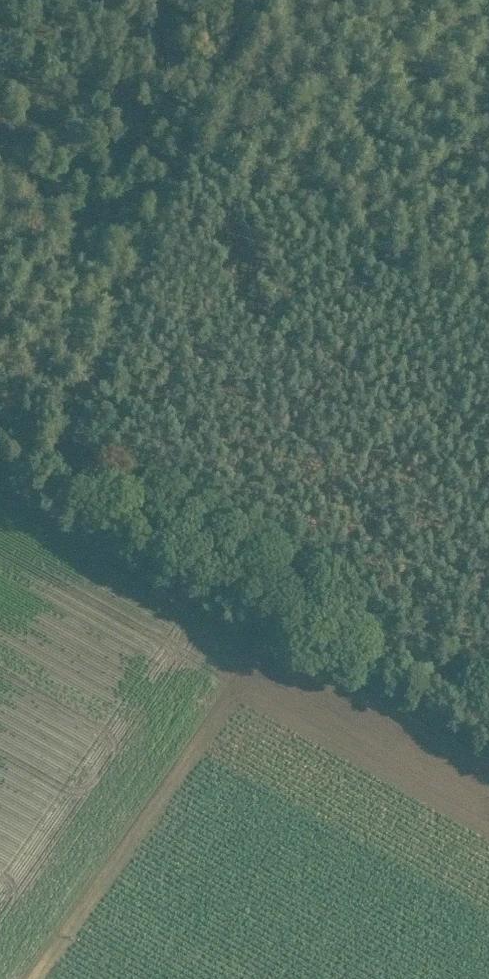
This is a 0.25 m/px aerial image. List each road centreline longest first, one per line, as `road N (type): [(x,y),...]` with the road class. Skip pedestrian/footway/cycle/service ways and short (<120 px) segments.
road 1 (track): [(488,710),(0,438)]

